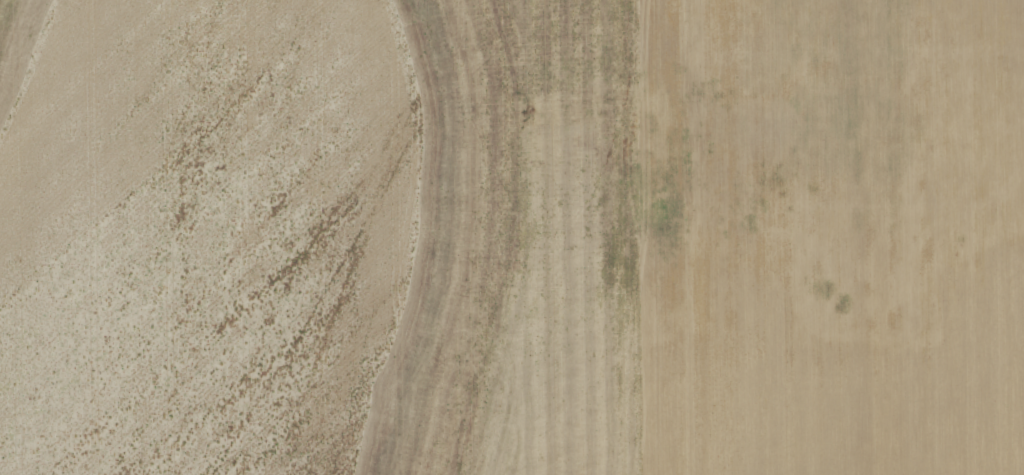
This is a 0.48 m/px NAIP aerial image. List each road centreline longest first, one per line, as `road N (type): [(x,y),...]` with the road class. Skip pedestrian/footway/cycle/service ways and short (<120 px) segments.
road 1 (residential): [(876,0),(894,474)]

